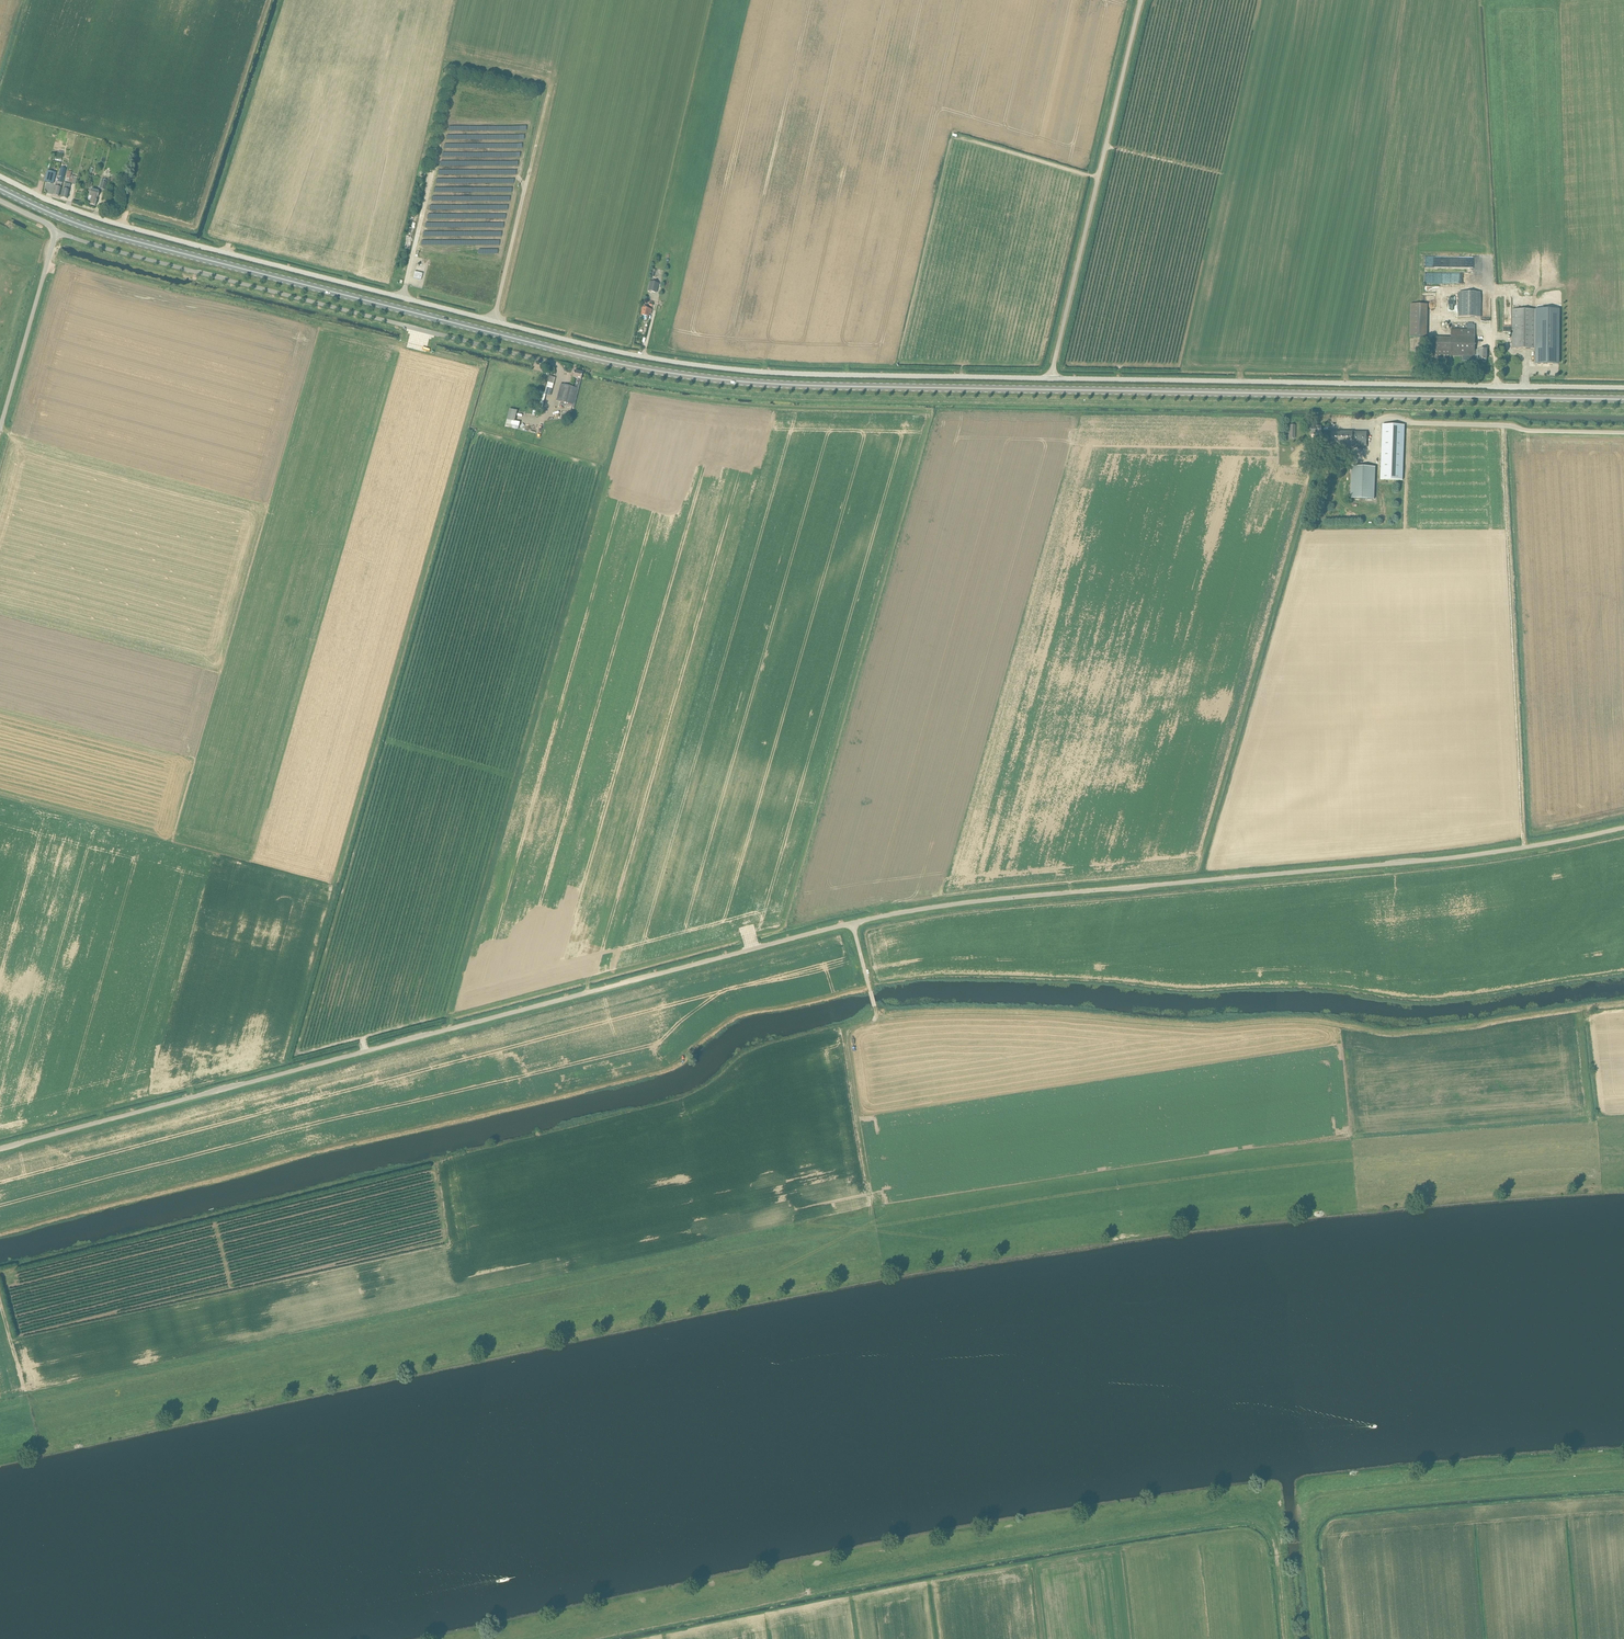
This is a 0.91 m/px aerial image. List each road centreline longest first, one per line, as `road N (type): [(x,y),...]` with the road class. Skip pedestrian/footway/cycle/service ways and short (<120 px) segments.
road 1 (primary): [(1623,399),(809,385),(677,375),(116,236),(0,189)]
road 2 (unclassified): [(1050,379),(774,373),(660,361),(100,220),(0,177)]
road 3 (unclassified): [(0,1149),(853,924)]
road 4 (unclassified): [(853,924),(920,909),(1503,852),(1623,829)]
road 5 (unclassified): [(1050,379),(1623,387)]
road 6 (unclassified): [(560,367),(57,233)]
road 7 (track): [(1524,849),(1503,425)]
road 8 (unclassified): [(1050,379),(1141,0)]
road 9 (unclassified): [(1623,432),(1410,423)]
road 10 (unclassified): [(0,432),(57,233)]

